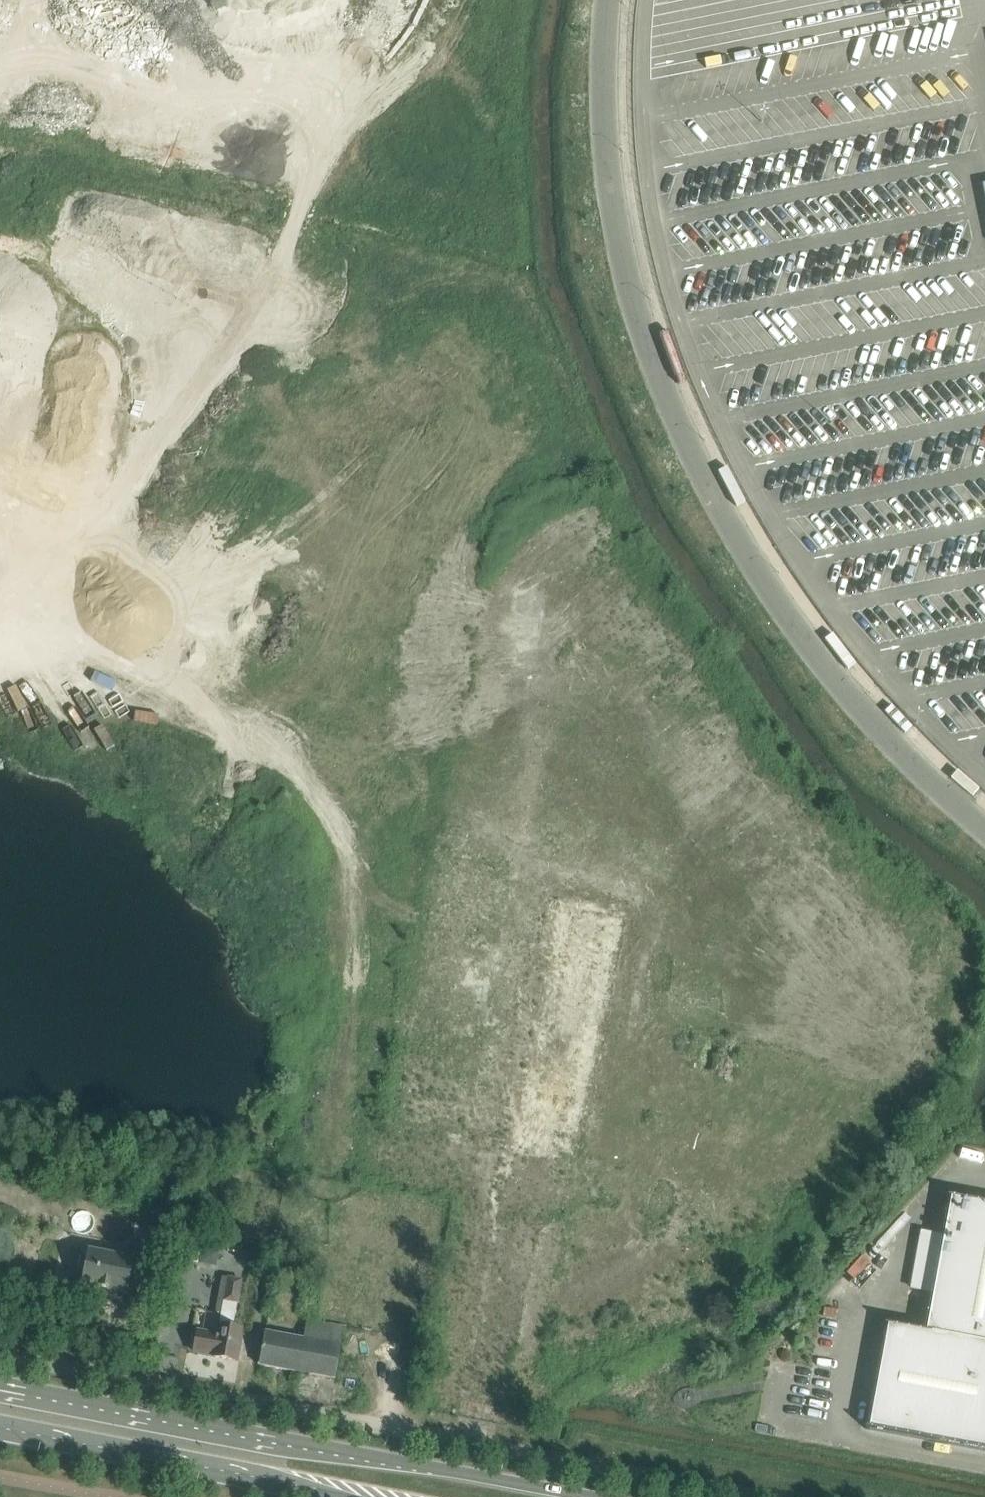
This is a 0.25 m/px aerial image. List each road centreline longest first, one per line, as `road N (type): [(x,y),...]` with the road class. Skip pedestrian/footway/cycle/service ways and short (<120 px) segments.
road 1 (unclassified): [(984,828),(846,690),(754,566),(713,490),(623,254),(606,134),(613,0)]
road 2 (primary): [(592,1496),(0,1387)]
road 3 (unclassified): [(511,1449),(0,1354)]
road 4 (primary): [(0,1428),(345,1496)]

